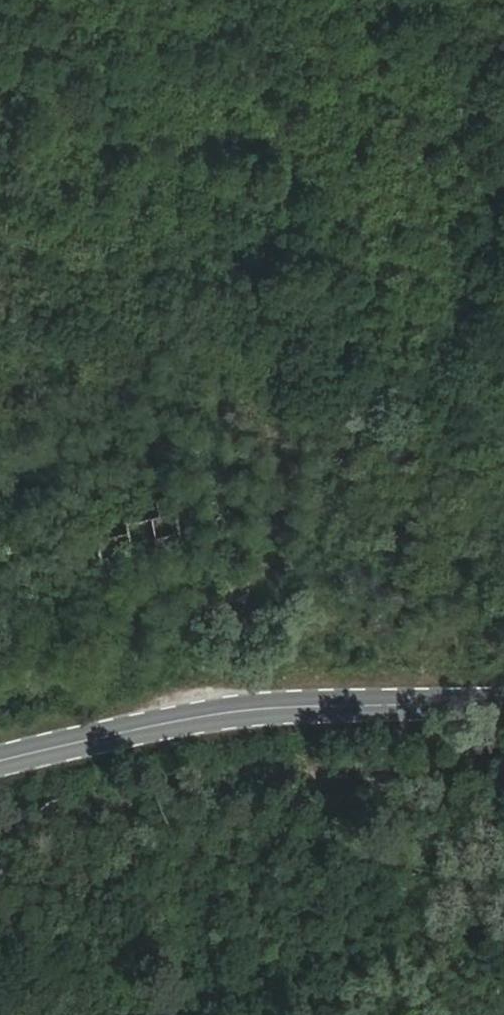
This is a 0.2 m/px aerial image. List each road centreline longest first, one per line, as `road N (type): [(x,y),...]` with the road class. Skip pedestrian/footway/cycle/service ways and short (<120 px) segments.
road 1 (residential): [(503,698),(152,721),(0,756)]

